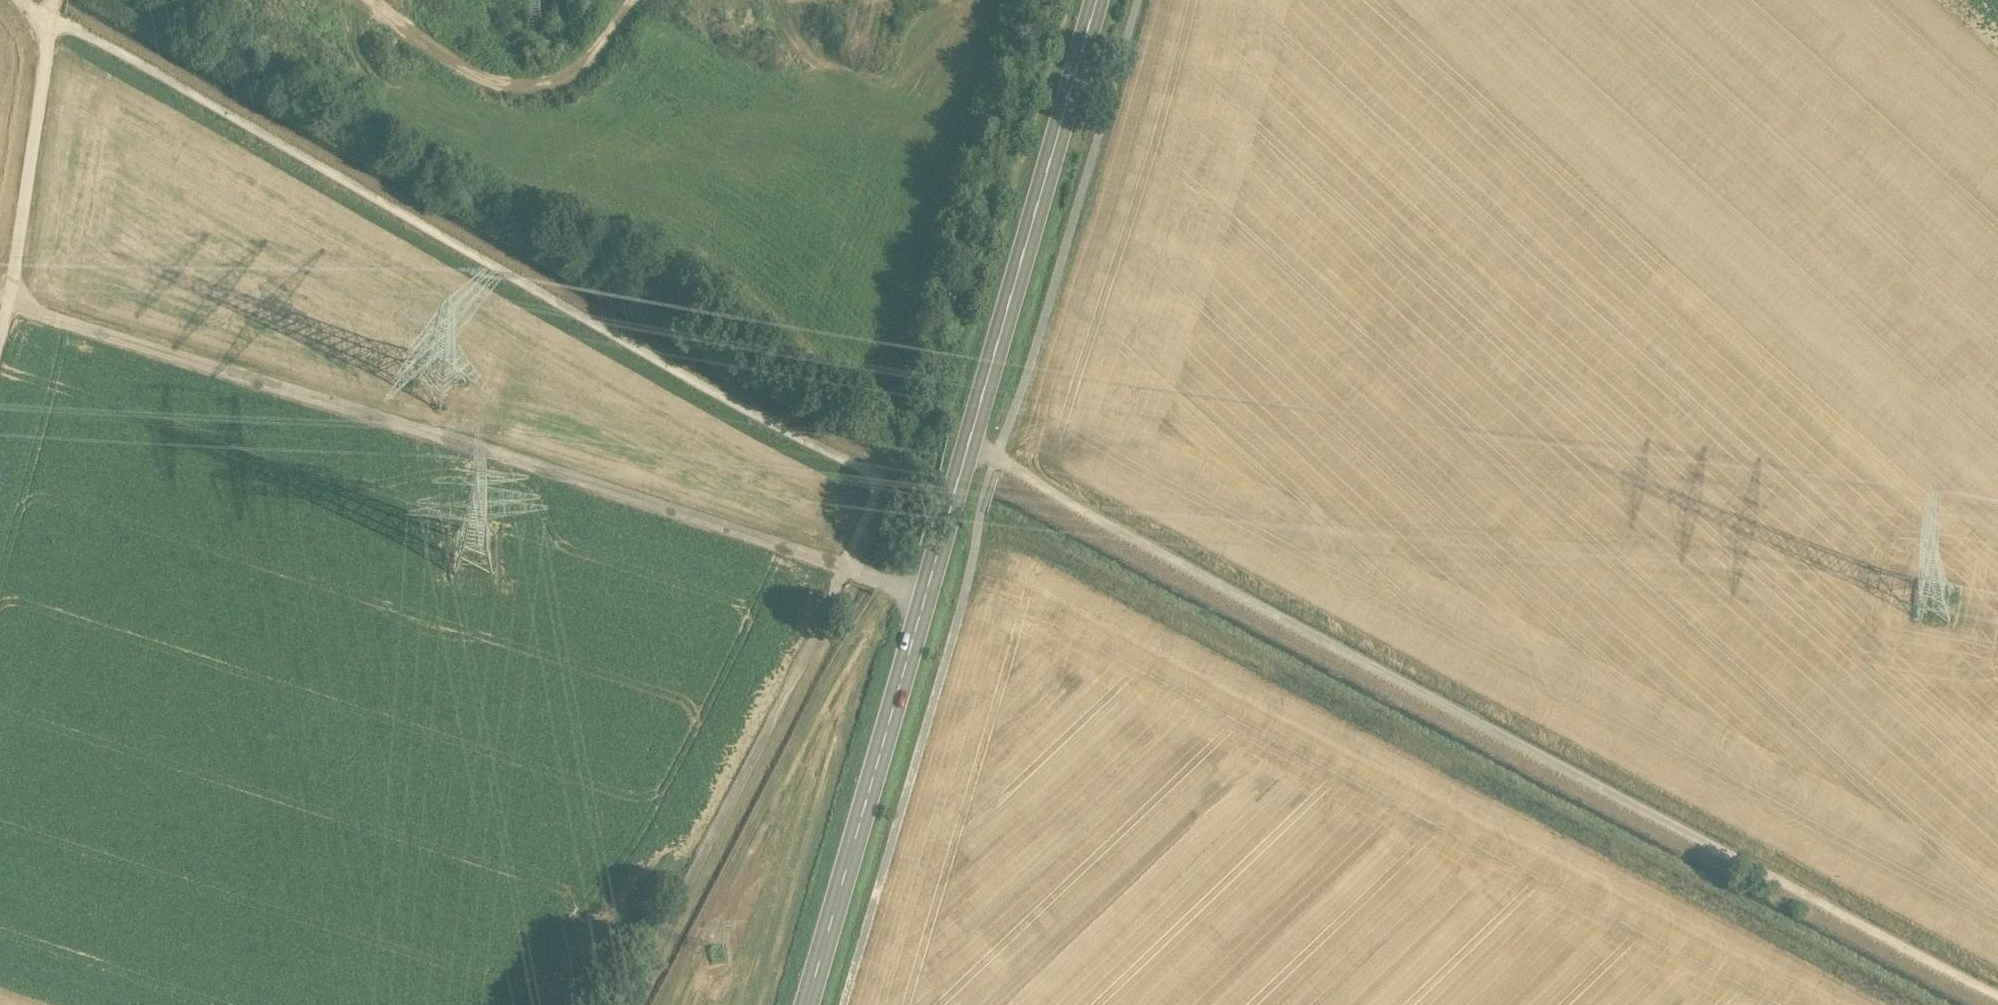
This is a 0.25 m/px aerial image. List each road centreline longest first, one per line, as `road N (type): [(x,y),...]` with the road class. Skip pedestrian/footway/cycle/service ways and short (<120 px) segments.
road 1 (track): [(625,1004),(847,572),(0,307)]
road 2 (track): [(1997,1003),(1171,565),(968,449)]
road 3 (track): [(18,0),(863,474),(874,500),(847,572),(925,597)]
road 4 (primary): [(806,1004),(1097,0)]
road 5 (track): [(0,334),(52,0)]

